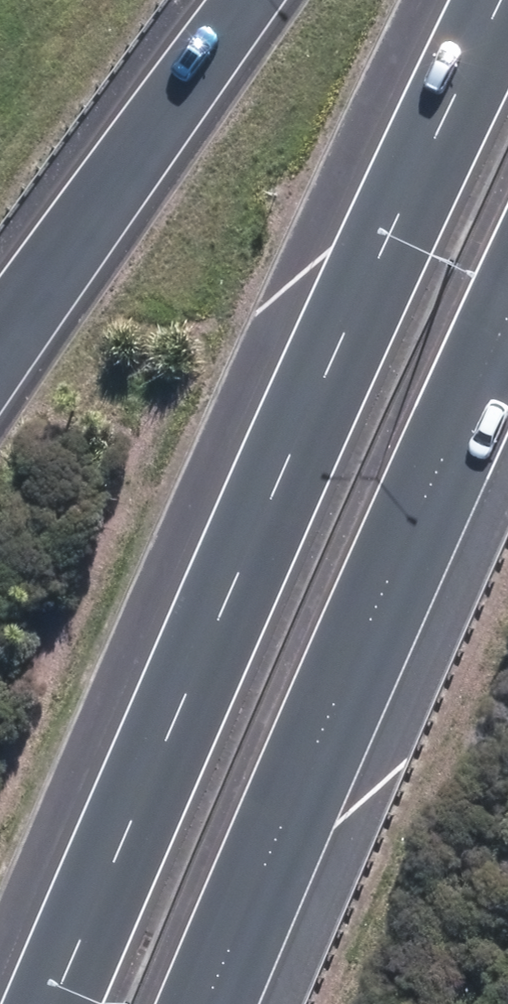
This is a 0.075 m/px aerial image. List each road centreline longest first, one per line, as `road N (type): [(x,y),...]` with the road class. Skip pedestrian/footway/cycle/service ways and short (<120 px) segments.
road 1 (motorway): [(54,1003),(385,241),(501,0)]
road 2 (motorway): [(507,316),(206,1003)]
road 3 (motorway): [(0,355),(249,0)]

